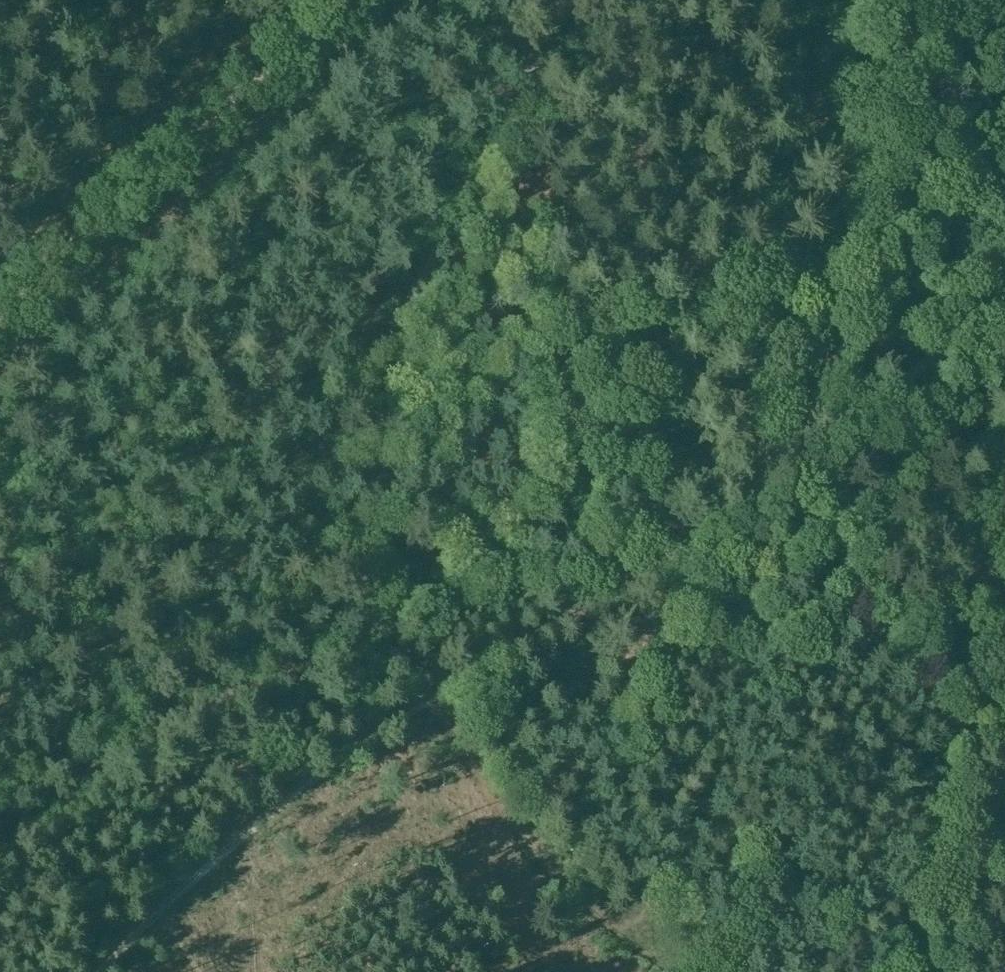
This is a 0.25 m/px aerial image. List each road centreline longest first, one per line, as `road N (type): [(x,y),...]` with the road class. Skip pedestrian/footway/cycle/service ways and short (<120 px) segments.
road 1 (track): [(1004,322),(891,387),(711,532),(487,659),(337,761),(198,877),(100,971)]
road 2 (track): [(0,314),(341,0)]

